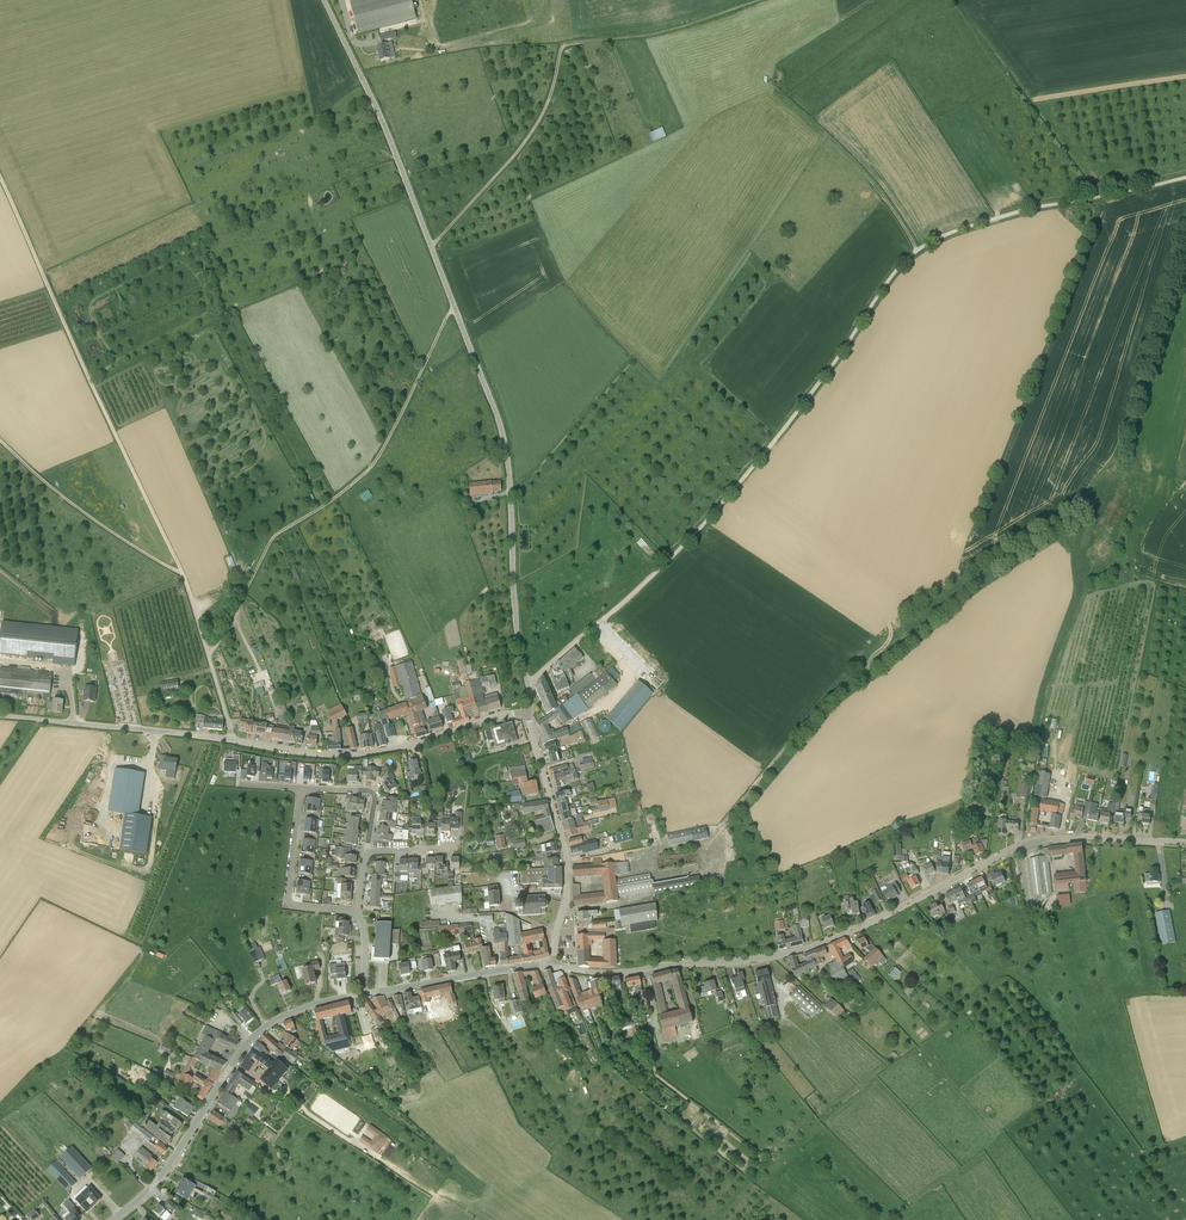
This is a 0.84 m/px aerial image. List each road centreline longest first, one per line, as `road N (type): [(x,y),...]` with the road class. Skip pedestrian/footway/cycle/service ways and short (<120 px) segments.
road 1 (unclassified): [(527,681),(703,525),(917,250),(1034,207),(1185,177)]
road 2 (unclassified): [(527,681),(499,423),(389,137),(324,0)]
road 3 (residential): [(585,971),(745,961),(808,948),(1036,840),(1185,842)]
road 4 (track): [(209,658),(272,538),(374,462),(454,307)]
road 5 (track): [(182,573),(0,178)]
road 6 (unclassified): [(112,1219),(158,1179),(254,1035),(289,1014),(363,994)]
road 7 (residential): [(233,740),(368,752),(528,712)]
road 8 (track): [(431,247),(534,128),(563,46),(589,41)]
road 9 (residential): [(556,933),(567,860),(528,712)]
road 10 (track): [(0,441),(80,511),(182,573)]
road 11 (track): [(917,250),(863,172),(774,88)]
road 12 (unclassified): [(363,994),(553,966)]
road 13 (unclassified): [(0,716),(190,734)]
road 14 (residential): [(301,788),(288,902),(357,911)]
road 15 (residential): [(366,852),(373,792),(301,788)]

